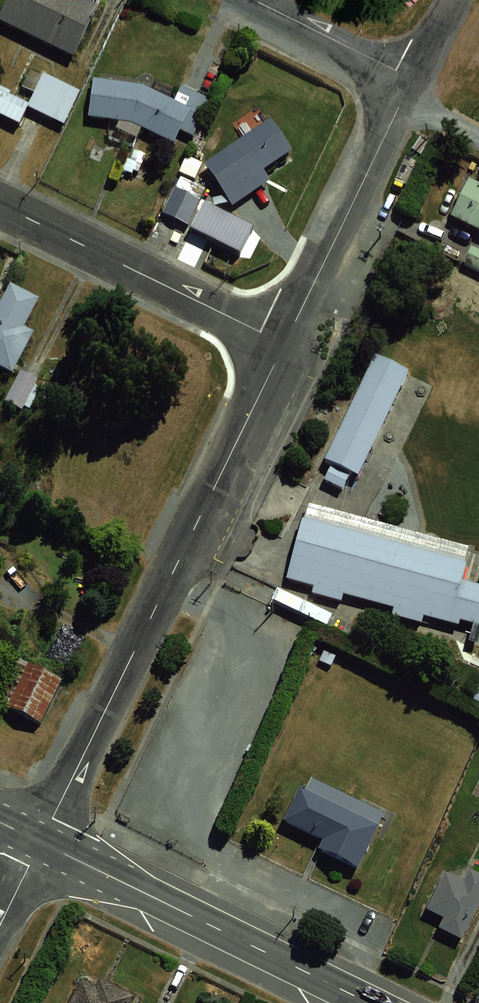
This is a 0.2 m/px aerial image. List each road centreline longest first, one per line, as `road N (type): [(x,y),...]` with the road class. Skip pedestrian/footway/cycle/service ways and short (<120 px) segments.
road 1 (residential): [(41,843),(284,346)]
road 2 (trunk): [(41,843),(365,1002)]
road 3 (residential): [(0,205),(284,346)]
road 4 (residential): [(284,346),(411,79)]
road 5 (residential): [(253,0),(411,79)]

